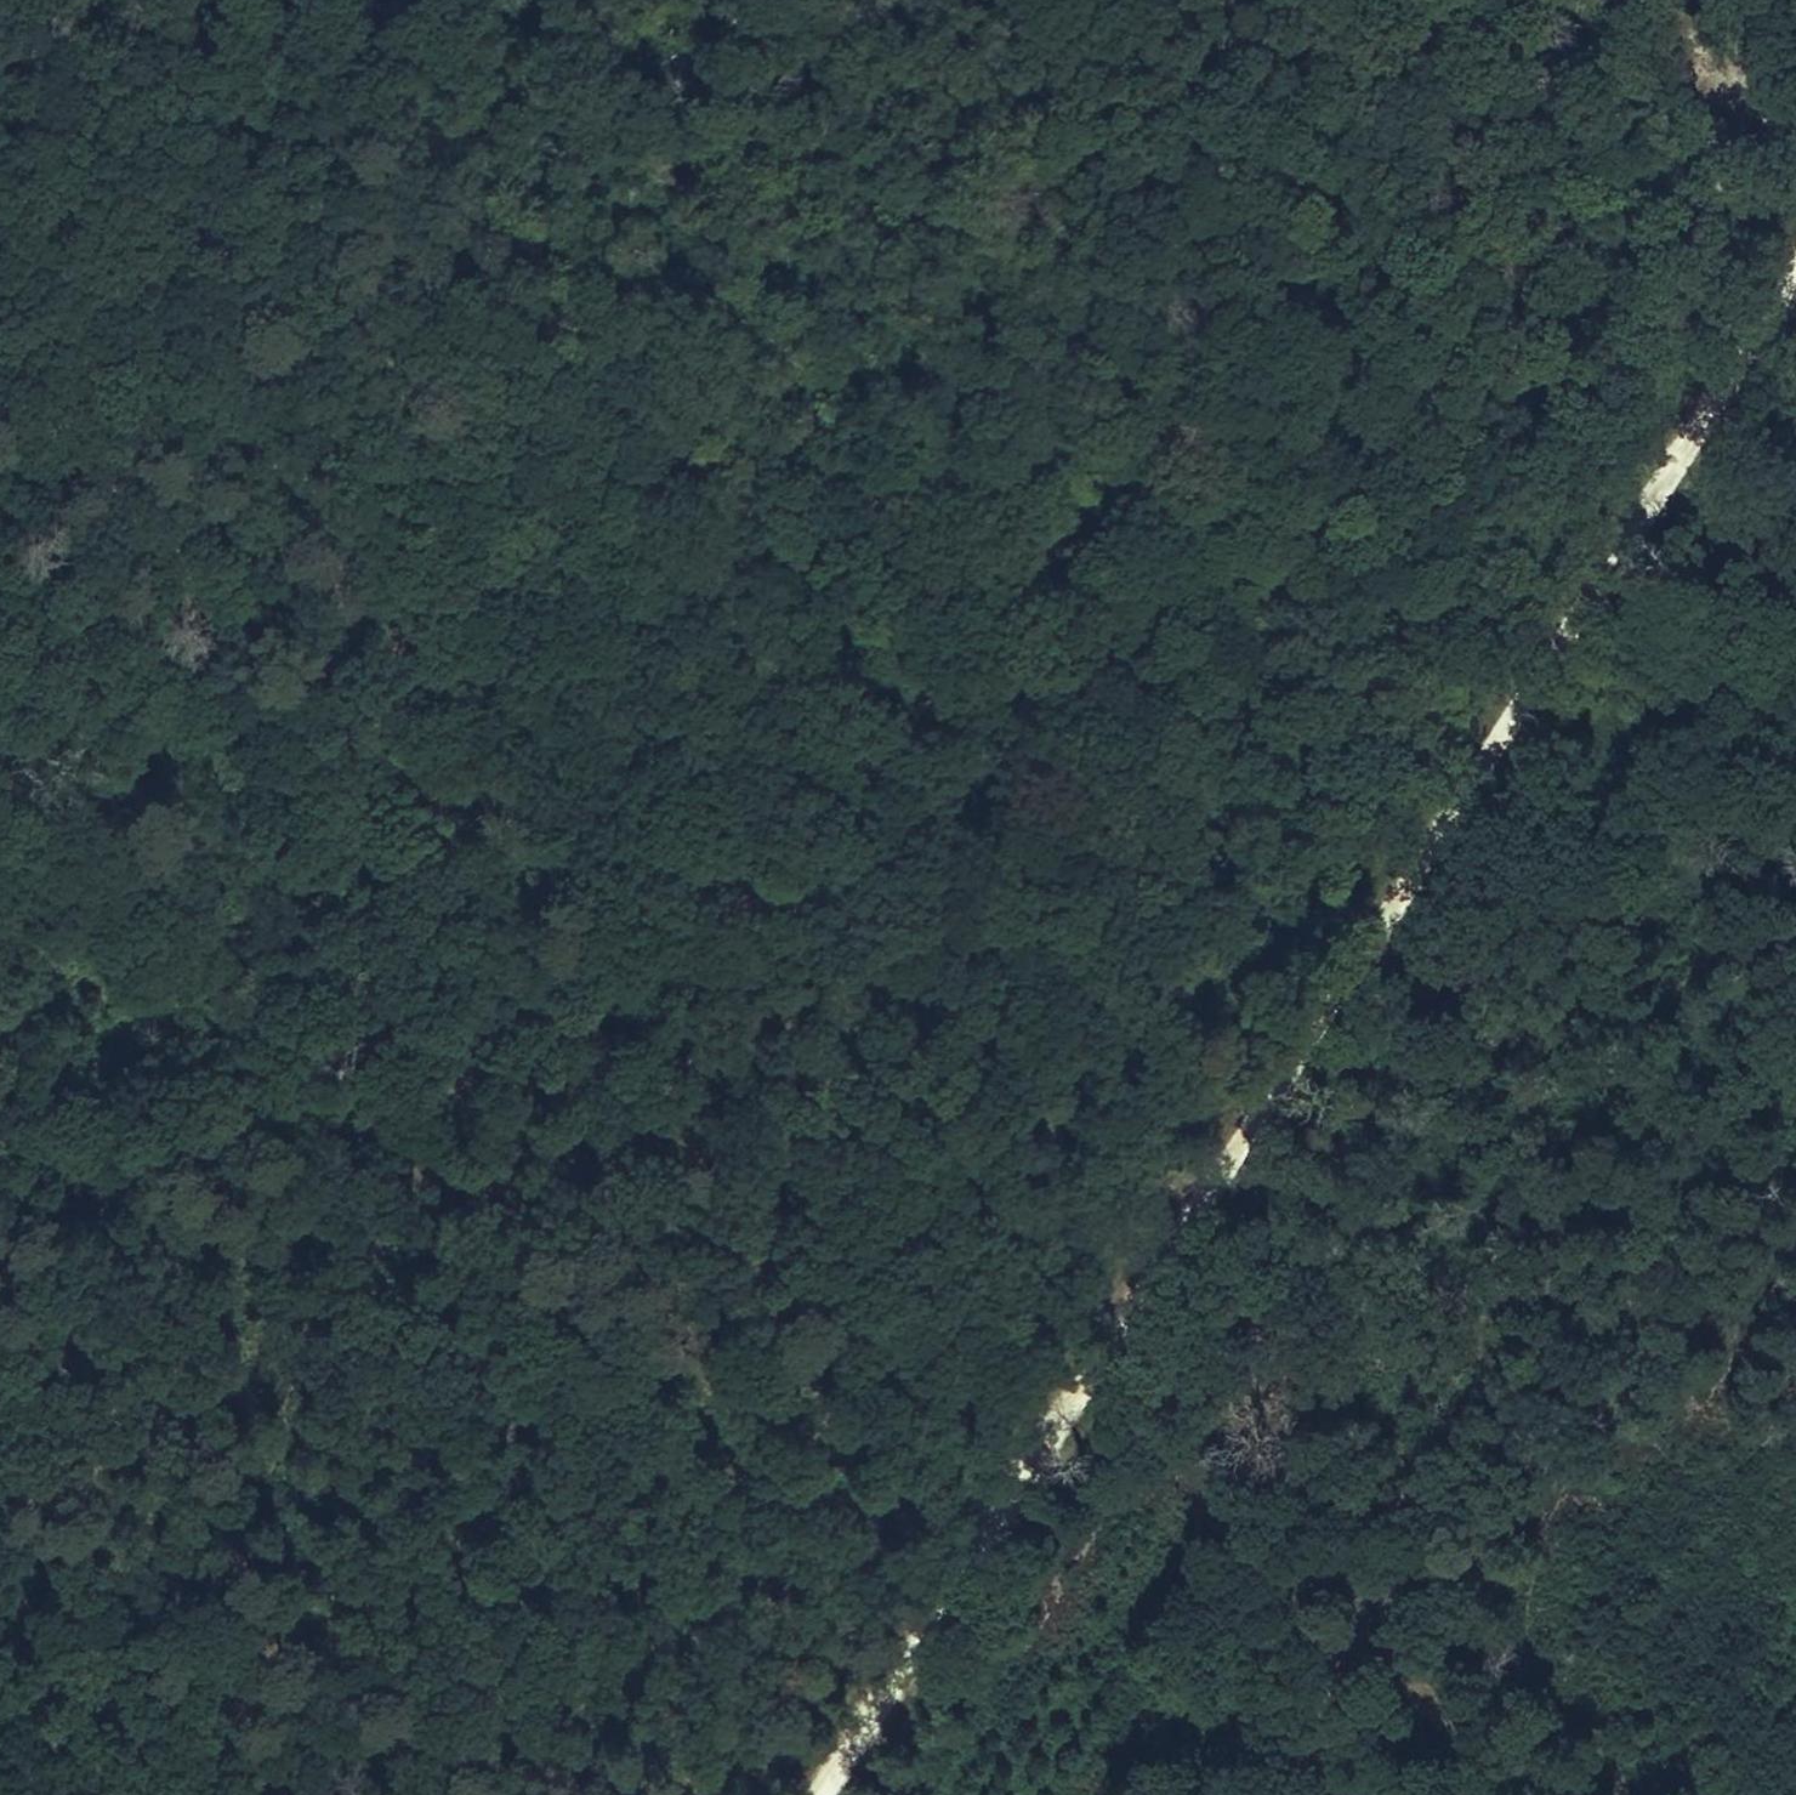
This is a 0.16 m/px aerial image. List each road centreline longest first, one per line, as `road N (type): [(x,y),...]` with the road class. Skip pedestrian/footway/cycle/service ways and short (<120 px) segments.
road 1 (track): [(823,1794),(1610,563)]
road 2 (track): [(1610,563),(1795,267)]

